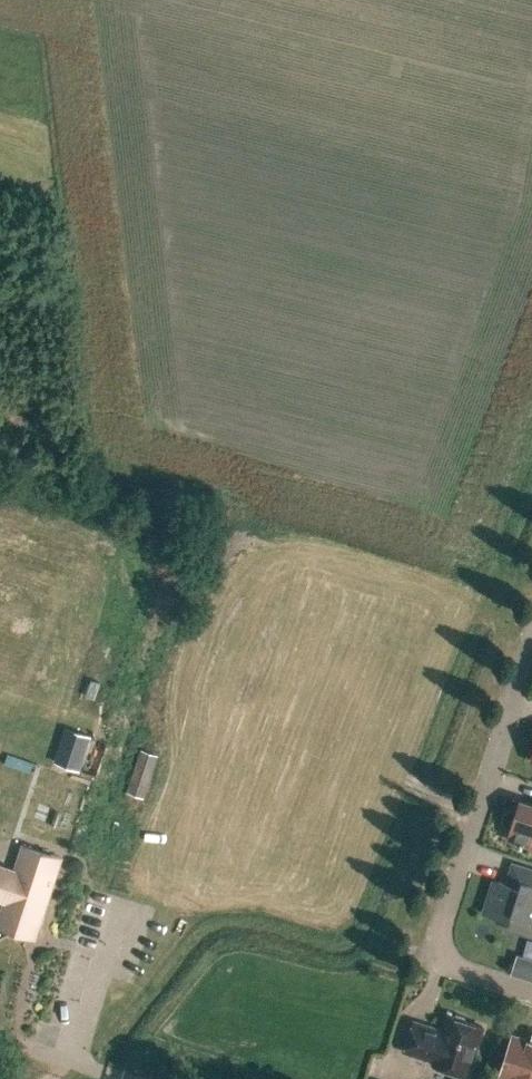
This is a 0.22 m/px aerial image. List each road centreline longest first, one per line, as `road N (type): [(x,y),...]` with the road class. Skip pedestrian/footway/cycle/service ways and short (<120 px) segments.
road 1 (residential): [(531,657),(439,952),(451,967),(531,993)]

